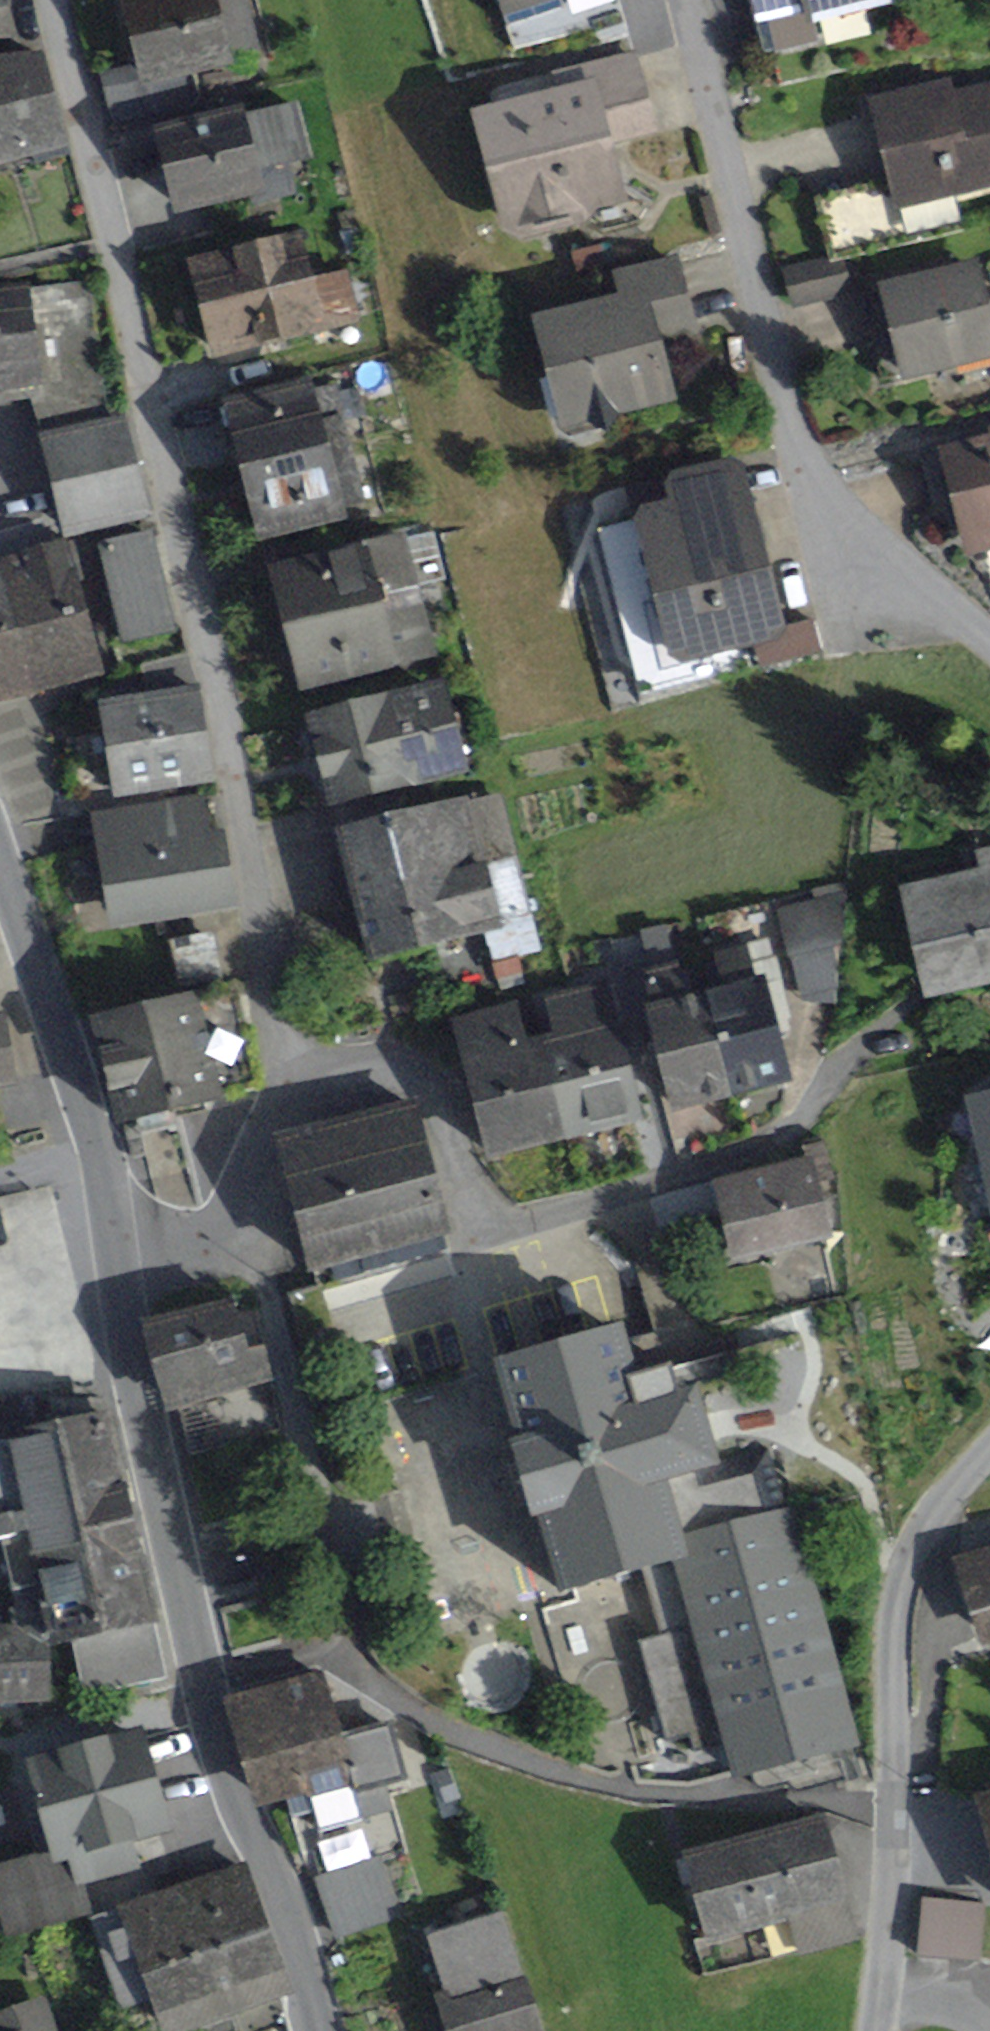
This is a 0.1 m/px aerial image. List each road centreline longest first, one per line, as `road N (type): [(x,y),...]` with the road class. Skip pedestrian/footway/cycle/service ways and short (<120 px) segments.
road 1 (residential): [(279,1096),(223,698),(53,0)]
road 2 (residential): [(122,1251),(134,1365),(210,1703),(317,2030)]
road 3 (residential): [(989,646),(810,491),(686,0)]
road 4 (residential): [(279,1096),(389,1071),(419,1083),(434,1100),(471,1227),(764,1149),(805,1121),(823,1094)]
road 5 (residential): [(989,1450),(940,1503),(914,1546),(898,1593),(895,1808),(879,1997)]
road 6 (residential): [(0,866),(103,1155),(122,1251)]
road 7 (residential): [(122,1251),(230,1230),(250,1207),(279,1096)]

